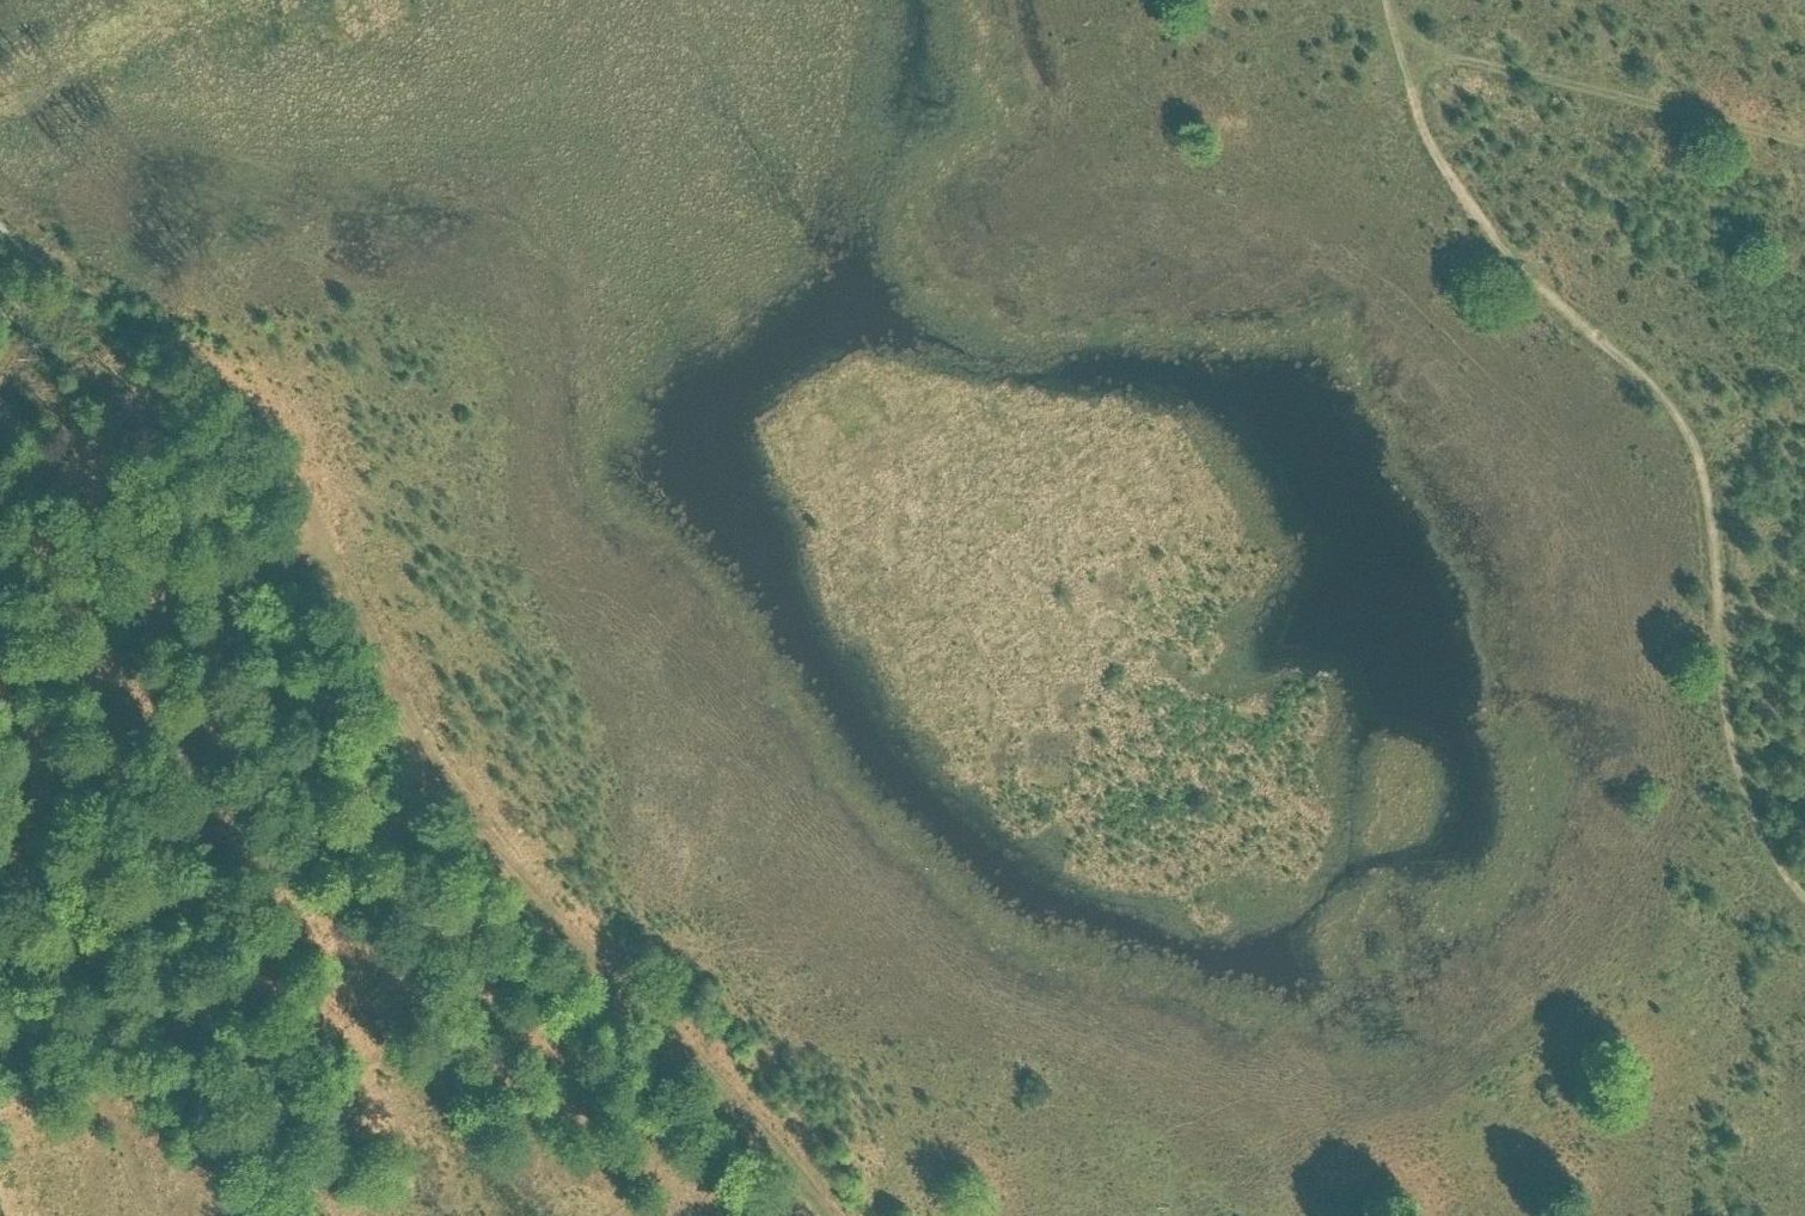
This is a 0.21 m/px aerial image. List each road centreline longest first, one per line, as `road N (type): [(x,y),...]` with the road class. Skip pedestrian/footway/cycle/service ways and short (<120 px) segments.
road 1 (track): [(1804,899),(1745,827),(1720,754),(1698,462),(1685,421),(1648,374),(1540,284),(1451,178),(1421,135),(1390,19)]
road 2 (track): [(1448,61),(1474,57),(1804,137)]
road 3 (track): [(1390,19),(1446,53),(1413,103)]

